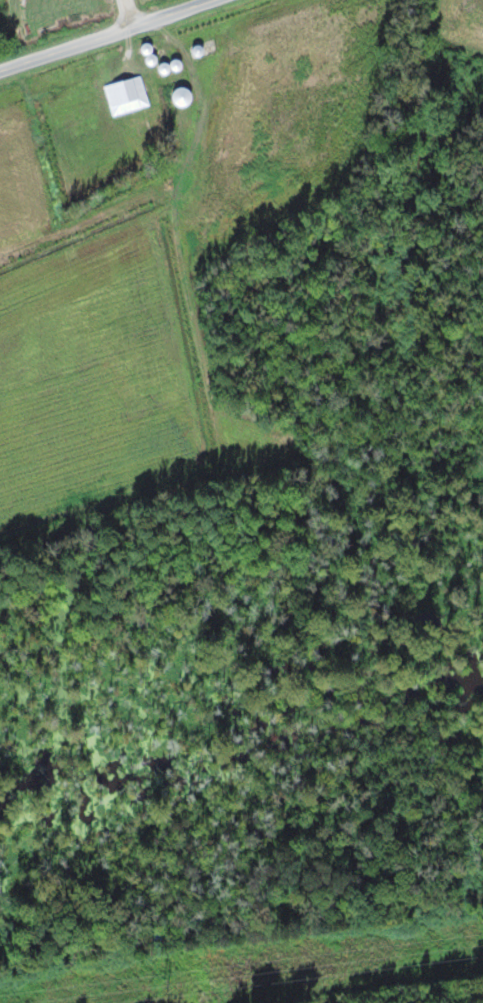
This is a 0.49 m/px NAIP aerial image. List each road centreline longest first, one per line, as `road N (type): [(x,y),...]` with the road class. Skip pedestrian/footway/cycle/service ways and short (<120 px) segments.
road 1 (residential): [(0,74),(209,0)]

